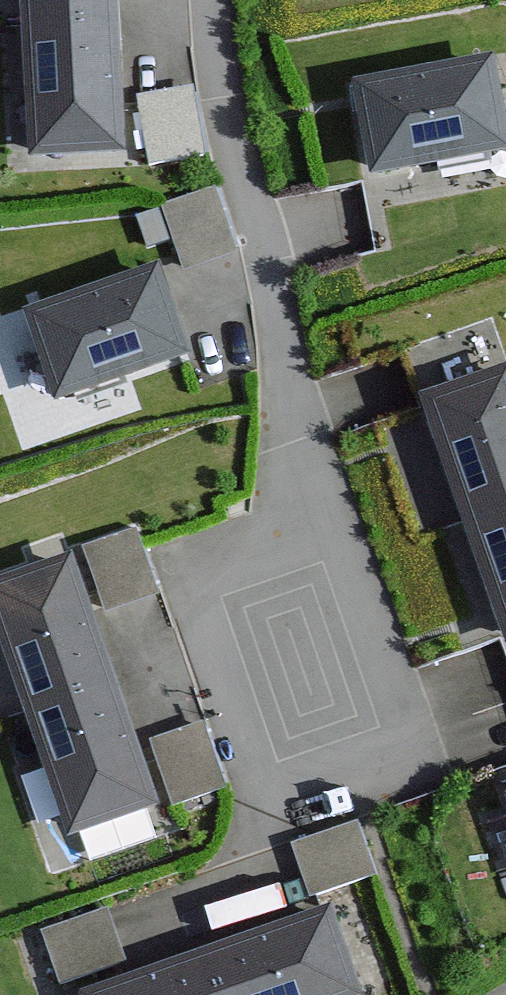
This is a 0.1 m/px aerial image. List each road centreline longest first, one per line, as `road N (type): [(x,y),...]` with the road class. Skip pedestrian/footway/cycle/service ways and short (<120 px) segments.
road 1 (residential): [(307,448),(412,735),(393,766),(295,802),(258,786),(187,585),(205,562),(243,551),(275,528)]
road 2 (residential): [(208,0),(307,448)]

